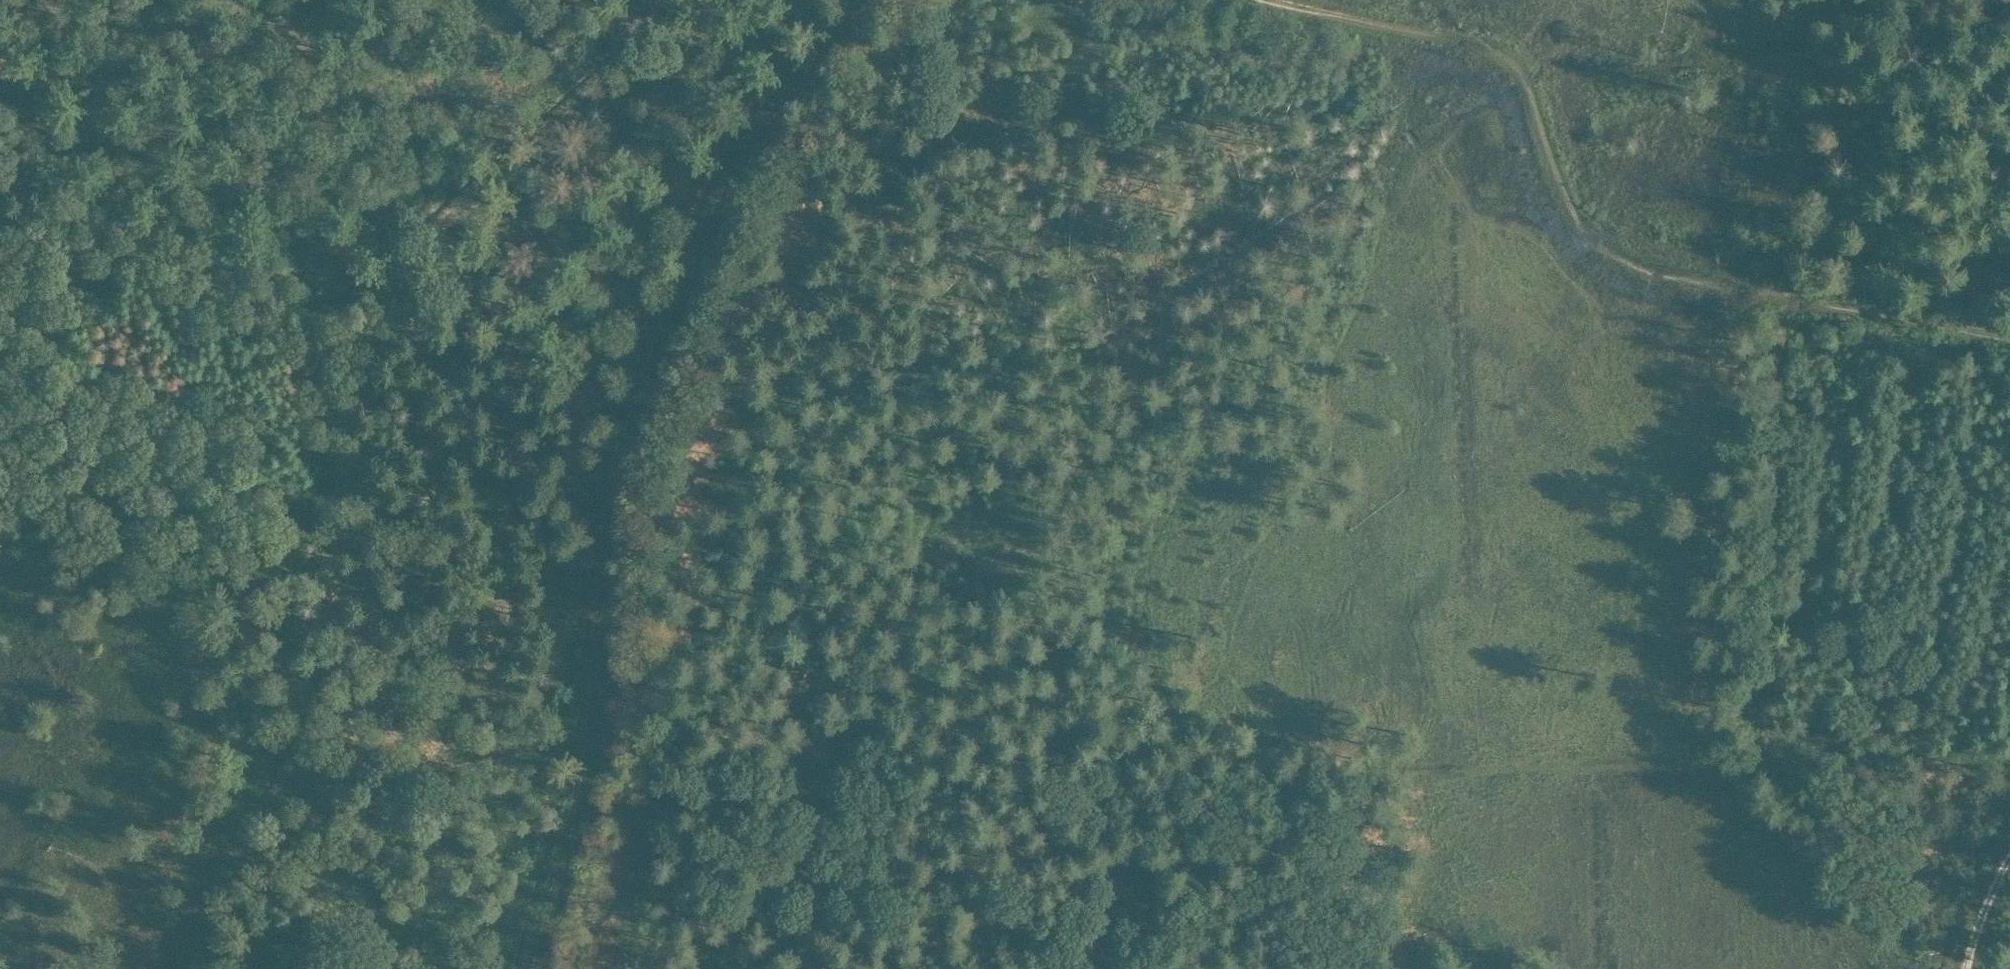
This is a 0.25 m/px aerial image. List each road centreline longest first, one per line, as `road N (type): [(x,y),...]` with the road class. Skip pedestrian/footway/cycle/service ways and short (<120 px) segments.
road 1 (track): [(854,0),(797,60),(759,115),(654,303),(610,445),(592,586),(586,733),(528,968)]
road 2 (track): [(1290,0),(1472,45),(1514,64),(1578,224),(1596,248),(1619,260),(2009,341)]

